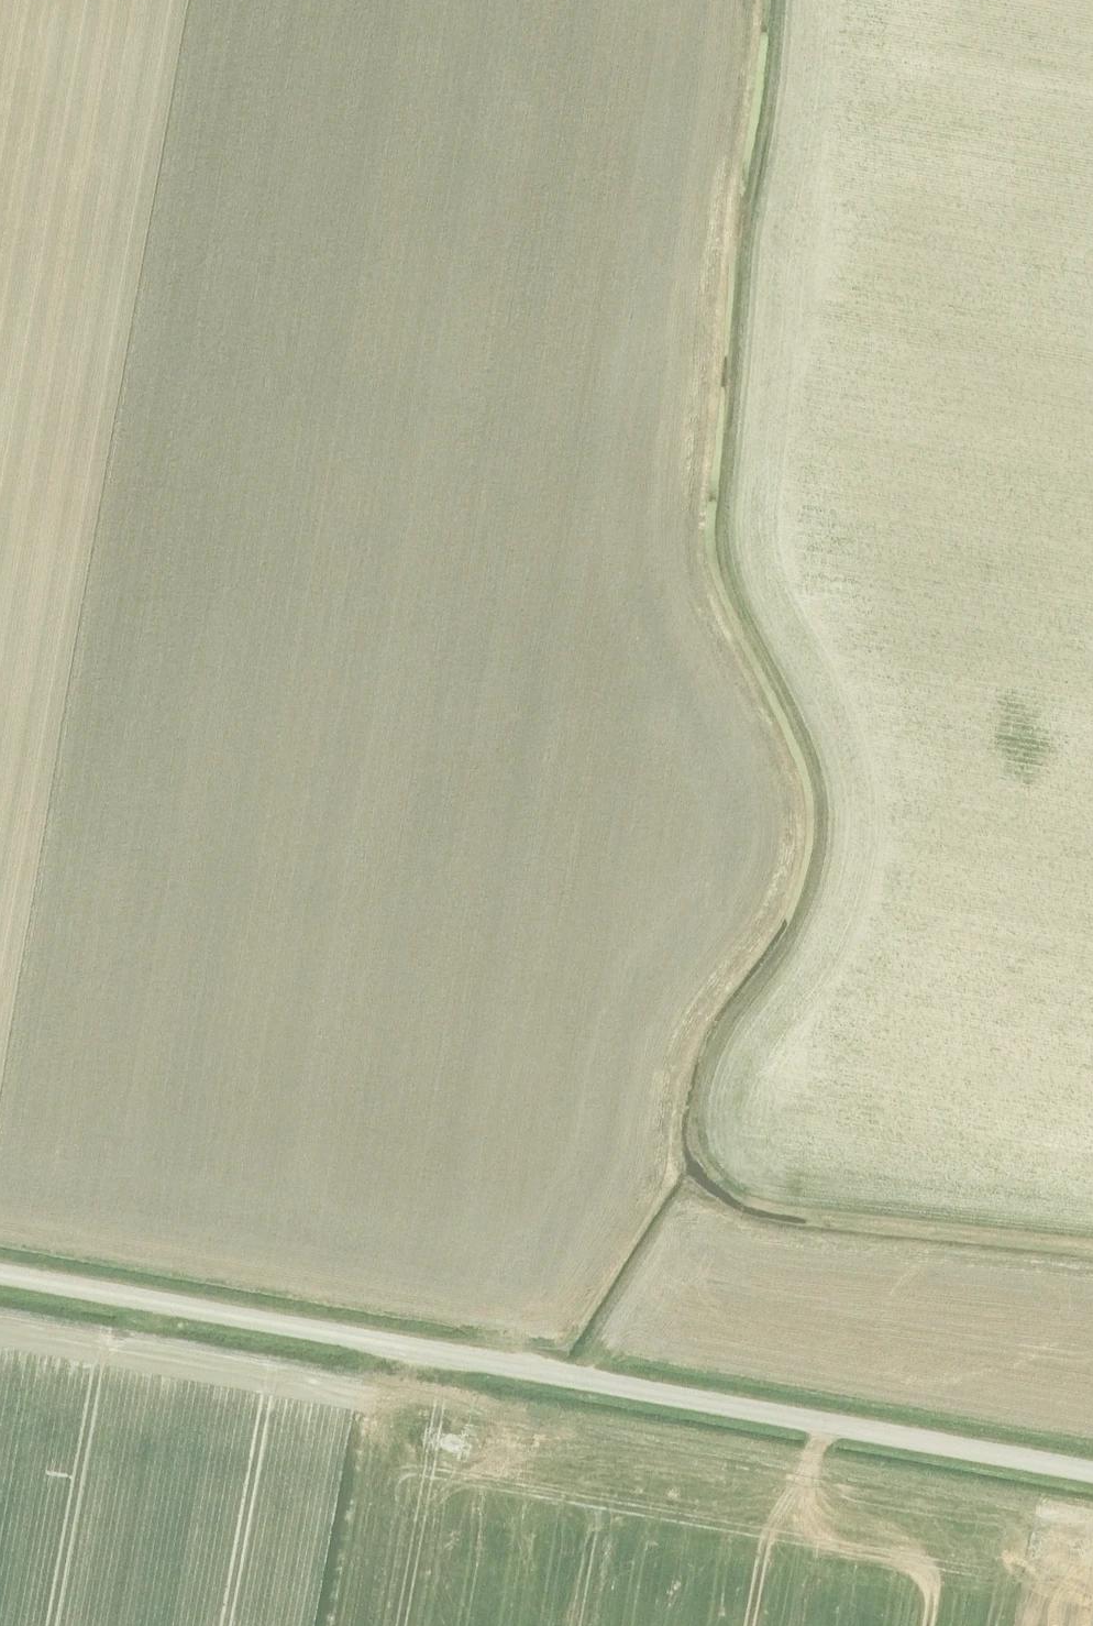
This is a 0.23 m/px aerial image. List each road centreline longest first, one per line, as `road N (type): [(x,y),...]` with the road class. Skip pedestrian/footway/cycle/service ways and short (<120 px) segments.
road 1 (unclassified): [(1092,1471),(0,1271)]

